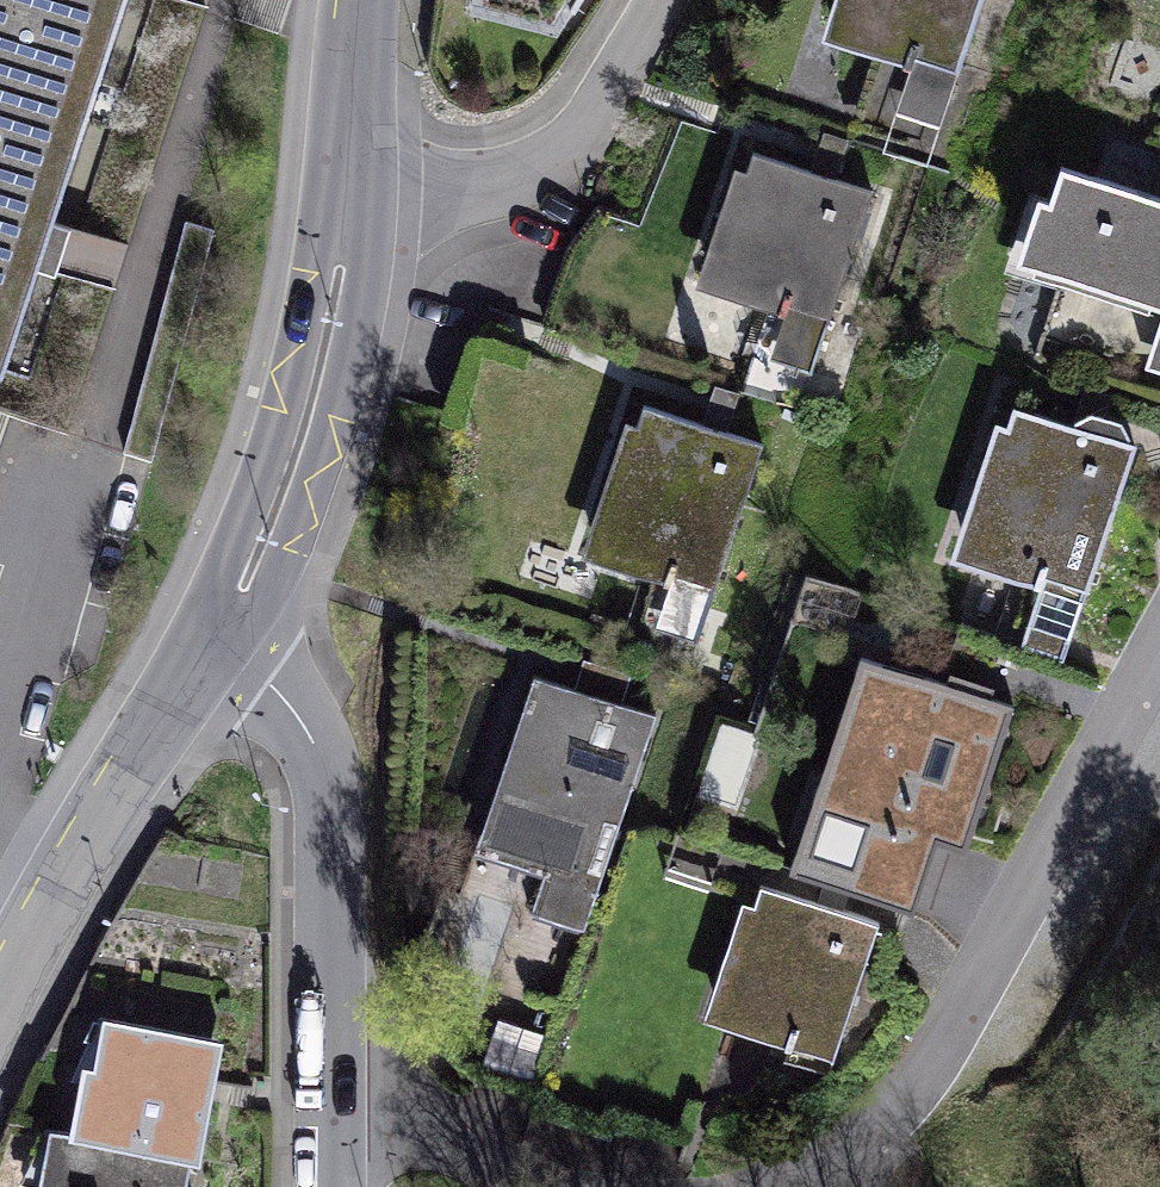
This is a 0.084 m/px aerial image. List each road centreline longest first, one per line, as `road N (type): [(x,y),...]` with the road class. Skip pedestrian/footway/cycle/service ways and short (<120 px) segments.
road 1 (residential): [(814,1186),(903,1114),(1159,652)]
road 2 (residential): [(212,644),(267,595),(338,422),(363,283),(352,196)]
road 3 (residential): [(212,644),(261,670),(281,693),(327,774),(333,1075)]
road 4 (residential): [(352,196),(315,280),(285,407),(223,571),(212,644)]
road 5 (residential): [(0,1018),(111,794),(212,644)]
road 6 (residential): [(352,196),(447,191),(523,174),(580,137),(658,0)]
road 7 (residential): [(333,1075),(563,1186)]
road 8 (residential): [(366,0),(352,196)]

